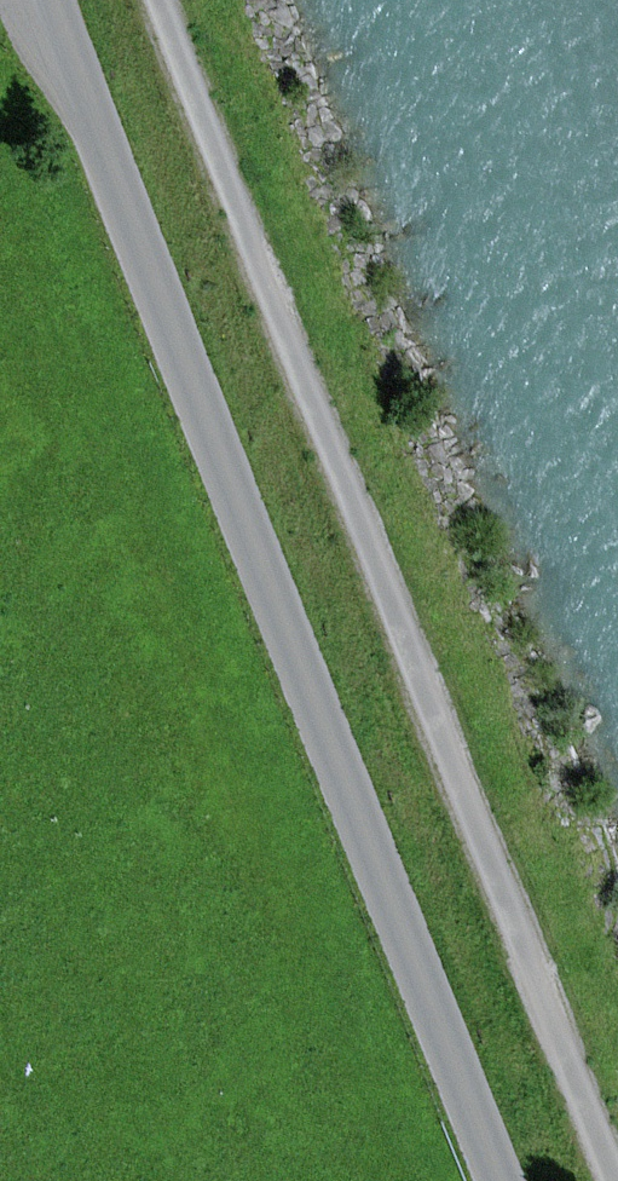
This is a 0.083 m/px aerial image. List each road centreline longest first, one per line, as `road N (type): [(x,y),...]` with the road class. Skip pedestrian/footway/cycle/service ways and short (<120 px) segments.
road 1 (unclassified): [(503,1180),(169,322),(53,0)]
road 2 (track): [(617,1170),(164,0)]

